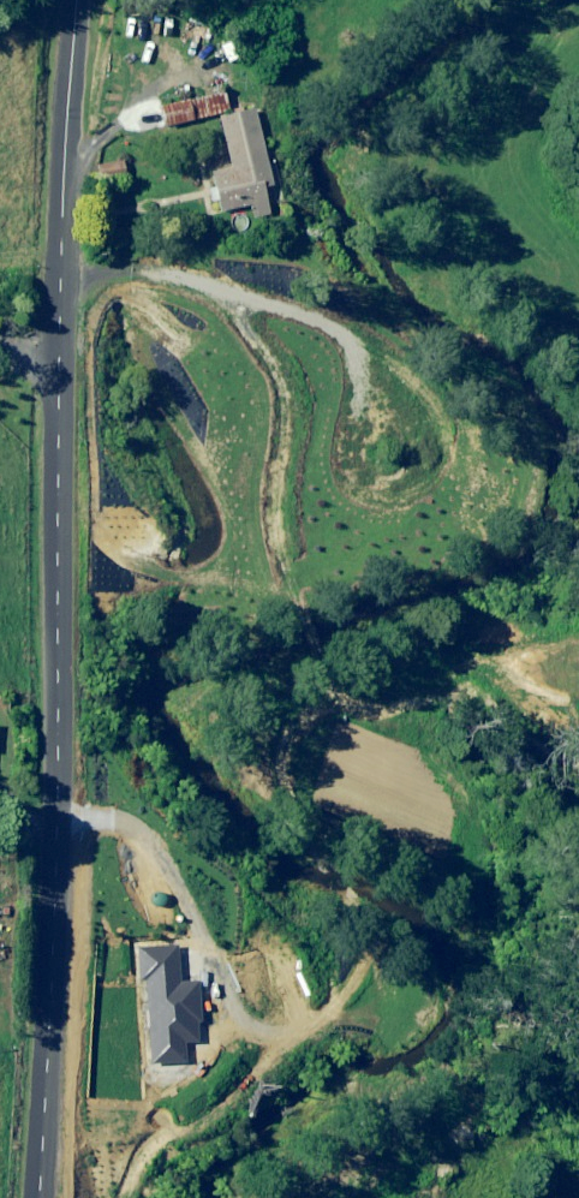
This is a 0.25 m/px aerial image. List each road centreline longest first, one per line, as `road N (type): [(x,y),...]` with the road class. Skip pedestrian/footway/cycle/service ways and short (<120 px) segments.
road 1 (unclassified): [(77,0),(60,273),(56,859),(38,1197)]
road 2 (track): [(578,735),(544,730),(466,672),(336,677),(292,609),(268,547),(340,387),(350,329),(219,285),(60,273)]

